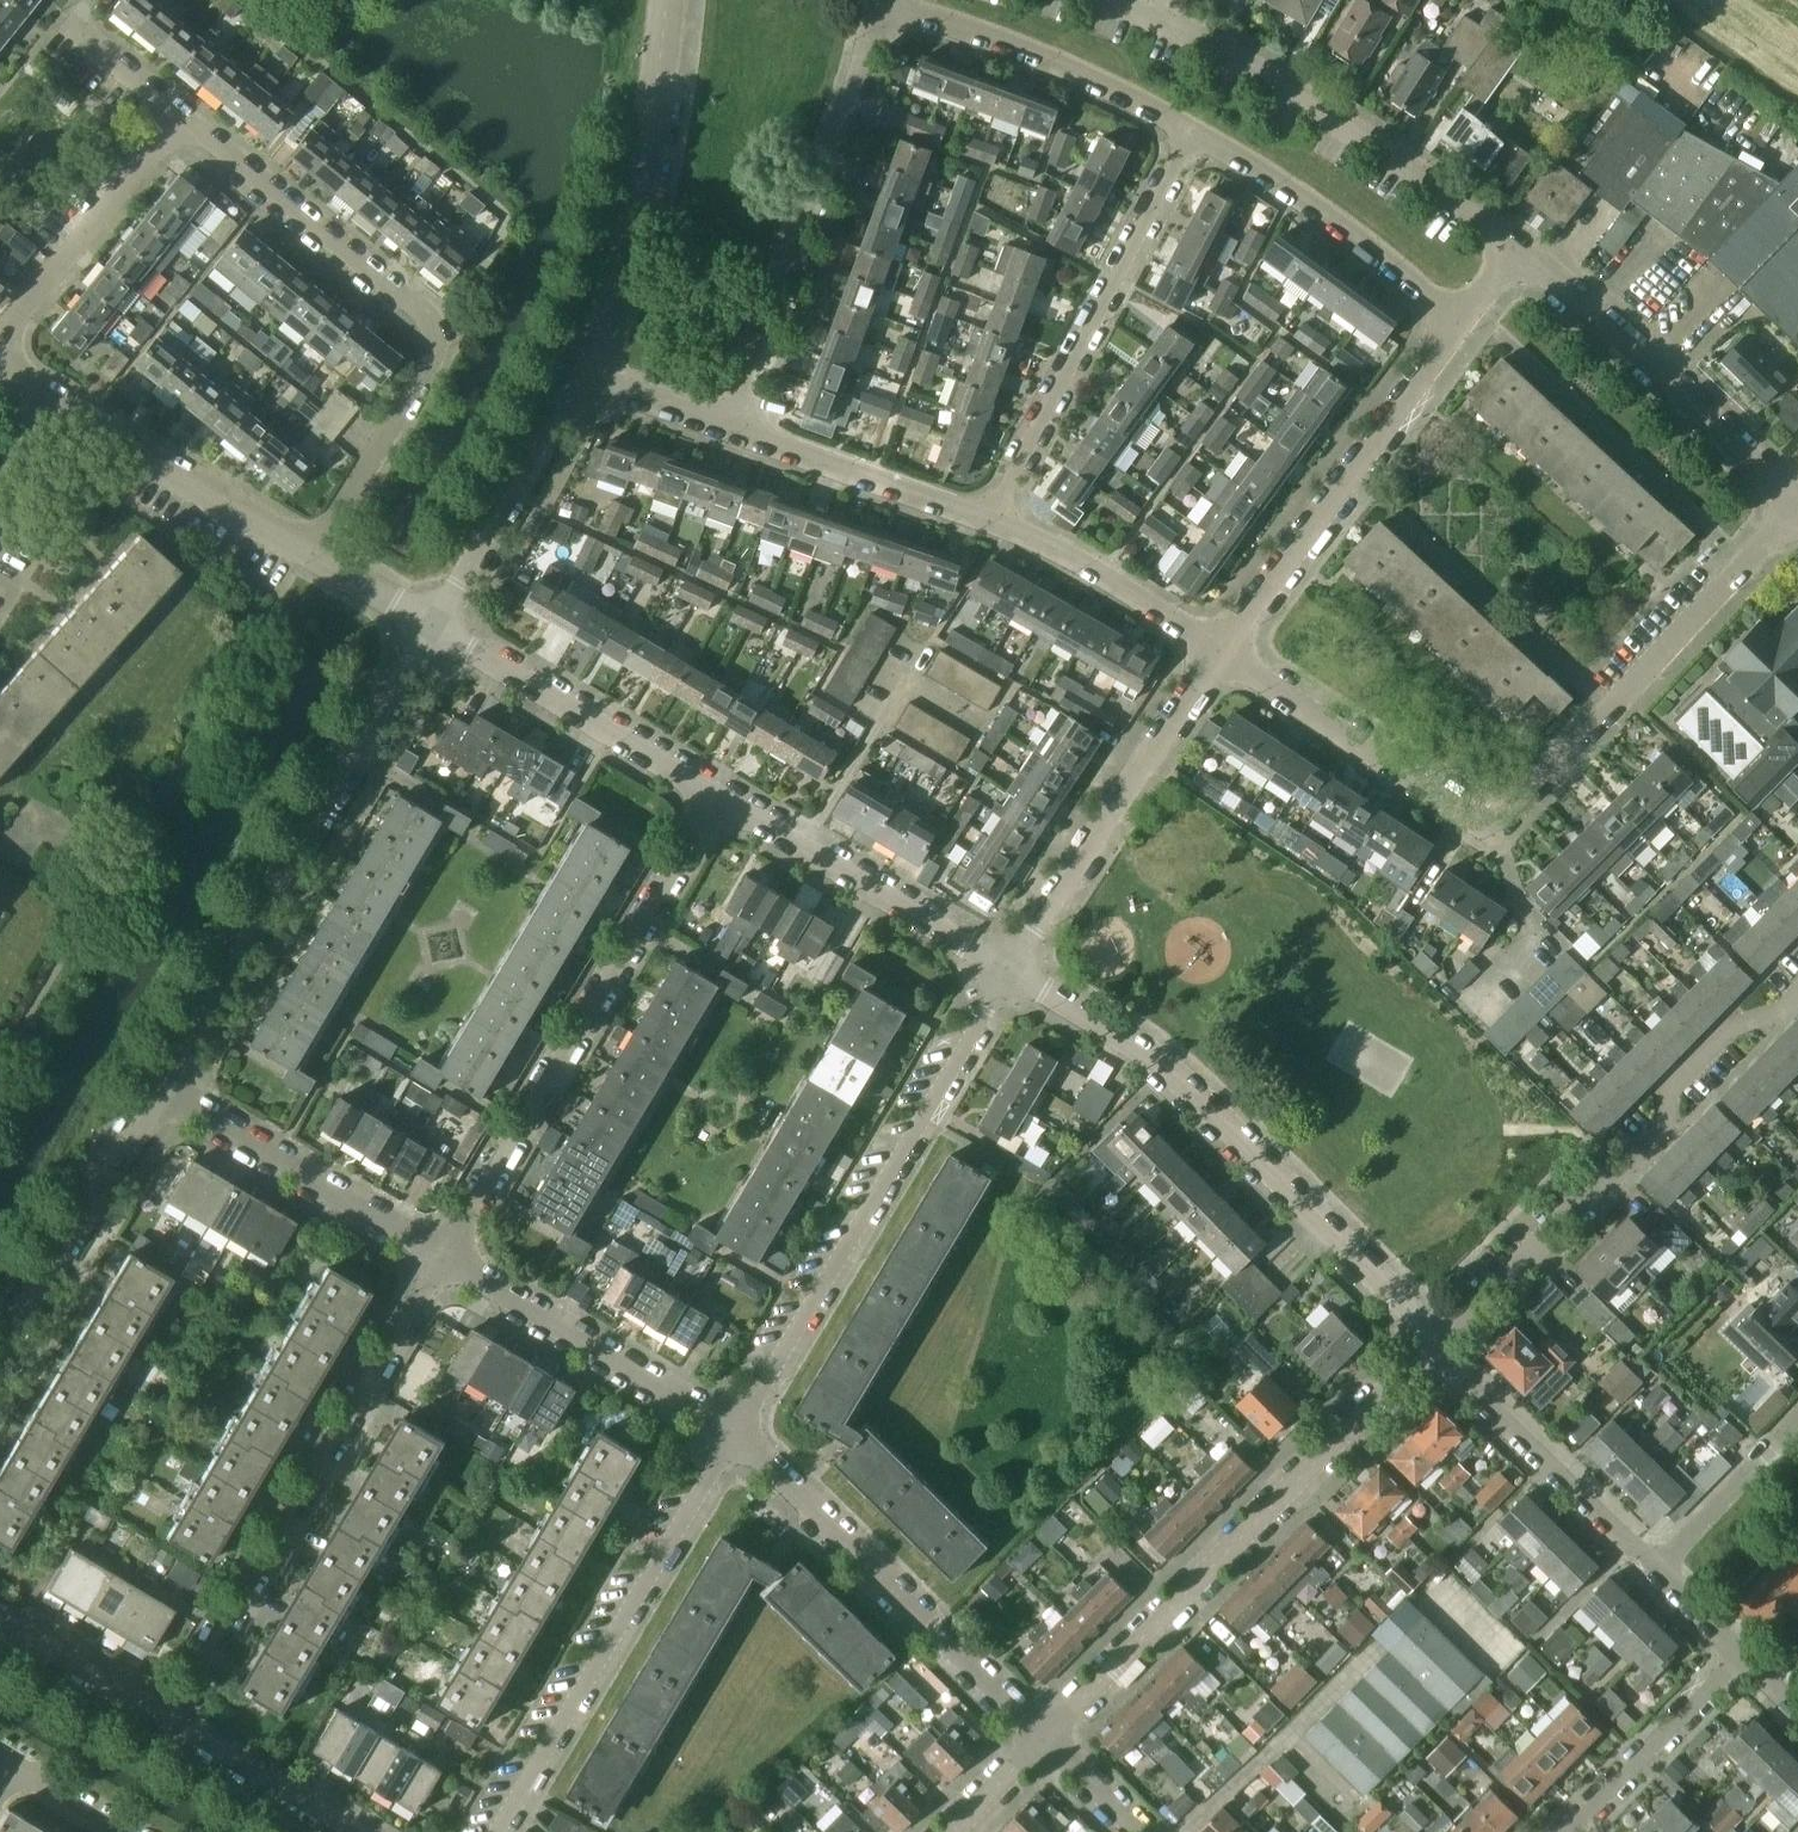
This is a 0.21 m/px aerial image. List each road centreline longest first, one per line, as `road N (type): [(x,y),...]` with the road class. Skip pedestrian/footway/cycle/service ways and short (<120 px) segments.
road 1 (residential): [(1797,506),(1491,831),(1217,649)]
road 2 (residential): [(315,553),(432,350),(430,321),(181,116)]
road 3 (residential): [(1433,1344),(1164,1070),(1003,971)]
road 4 (residential): [(1043,1740),(1433,1344)]
road 5 (residential): [(442,1255),(721,797)]
road 6 (residential): [(160,1084),(431,623)]
road 7 (residential): [(171,1715),(442,1255)]
road 8 (residential): [(1003,971),(734,1428)]
road 9 (residential): [(1433,1344),(1472,1318),(1663,1126),(1668,1089),(1730,1027),(1779,1011),(1797,992)]
road 10 (residential): [(1104,0),(1166,23),(1513,245)]
road 11 (residential): [(734,1428),(497,1831)]
road 12 (residential): [(734,428),(837,145),(880,4)]
road 13 (residential): [(987,522),(1191,130)]
road 14 (residential): [(1043,1740),(734,1428)]
road 15 (residential): [(1217,649),(1456,322)]
road 16 (residential): [(571,376),(612,276),(639,179),(665,0)]
road 17 (residential): [(1003,971),(1217,649)]
road 18 (residential): [(1513,245),(1797,505)]
road 19 (residential): [(734,1428),(442,1255)]
road 20 (residential): [(721,797),(431,623)]
road 21 (residential): [(1191,130),(1053,65),(880,4)]
road 22 (residential): [(1003,971),(721,797)]
road 23 (residential): [(442,1255),(160,1084)]
road 24 (residential): [(1456,322),(1321,215),(1191,130)]
road 25 (residential): [(1653,1568),(1433,1344)]
road 26 (residential): [(0,1353),(160,1084)]
road 27 (residential): [(0,339),(181,116)]
road 28 (residential): [(68,408),(315,553)]
road 29 (residential): [(431,623),(571,376)]
road 30 (residential): [(987,522),(734,428)]
road 31 (residential): [(1217,649),(1098,573),(987,522)]
road 32 (residential): [(1566,1831),(1739,1654)]
road 33 (residential): [(359,1831),(171,1715)]
road 34 (residential): [(1653,1568),(1797,1417)]
road 35 (residential): [(171,1715),(0,1618)]
road 36 (residential): [(734,428),(571,376)]
road 37 (residential): [(181,116),(71,26)]
road 38 (residential): [(315,553),(431,623)]
road 39 (residential): [(68,408),(0,523)]
road 40 (residential): [(1139,1831),(1043,1740)]
road 41 (residential): [(953,1831),(1043,1740)]
road 42 (residential): [(120,1831),(8,1770)]
road 43 (residential): [(1739,1654),(1653,1568)]

